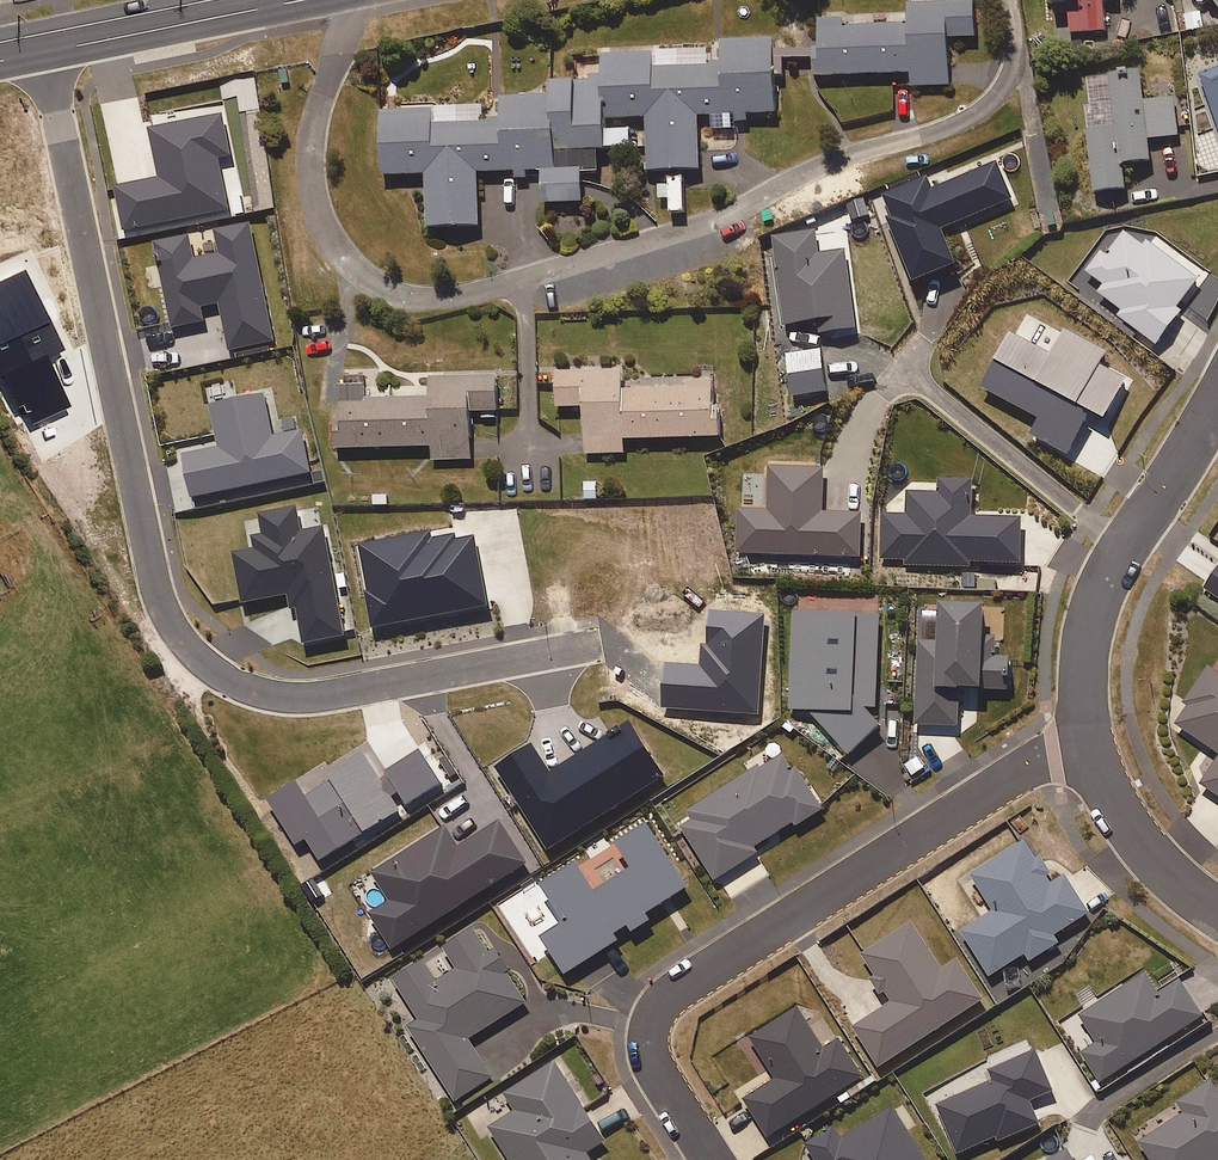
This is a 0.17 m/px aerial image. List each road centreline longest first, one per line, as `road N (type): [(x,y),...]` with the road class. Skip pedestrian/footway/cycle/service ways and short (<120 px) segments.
road 1 (residential): [(765,612),(295,697),(246,687),(191,655),(153,584),(44,52)]
road 2 (residential): [(1085,733),(665,1001),(649,1052),(712,1159)]
road 3 (residential): [(1085,733),(1086,640),(1100,599),(1217,386)]
road 4 (residential): [(1217,915),(1125,826),(1085,733)]
road 5 (secondary): [(237,12),(44,52)]

